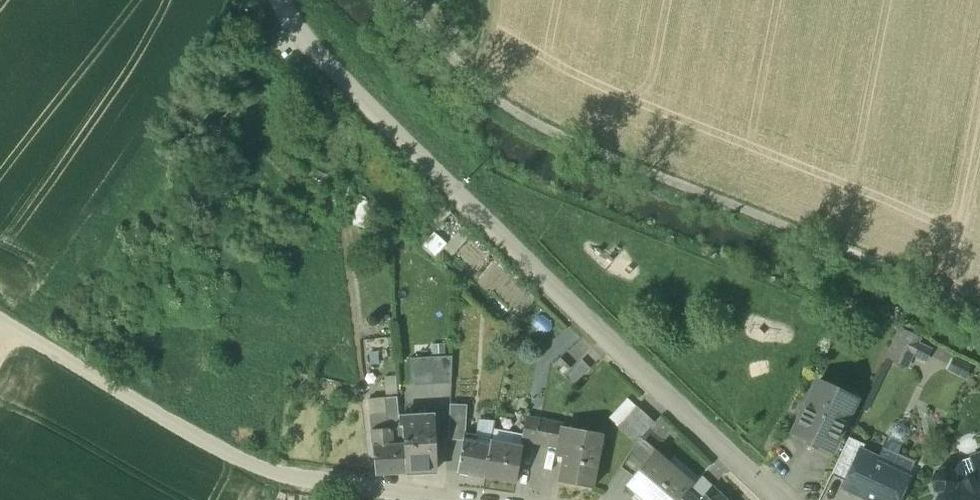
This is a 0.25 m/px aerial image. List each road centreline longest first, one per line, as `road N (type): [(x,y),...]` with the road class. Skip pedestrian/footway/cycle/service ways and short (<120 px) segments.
road 1 (residential): [(280,0),(306,42),(785,499)]
road 2 (track): [(979,315),(511,119),(468,85),(398,0)]
road 3 (track): [(297,482),(218,452),(0,322)]
road 4 (residential): [(297,482),(440,499)]

